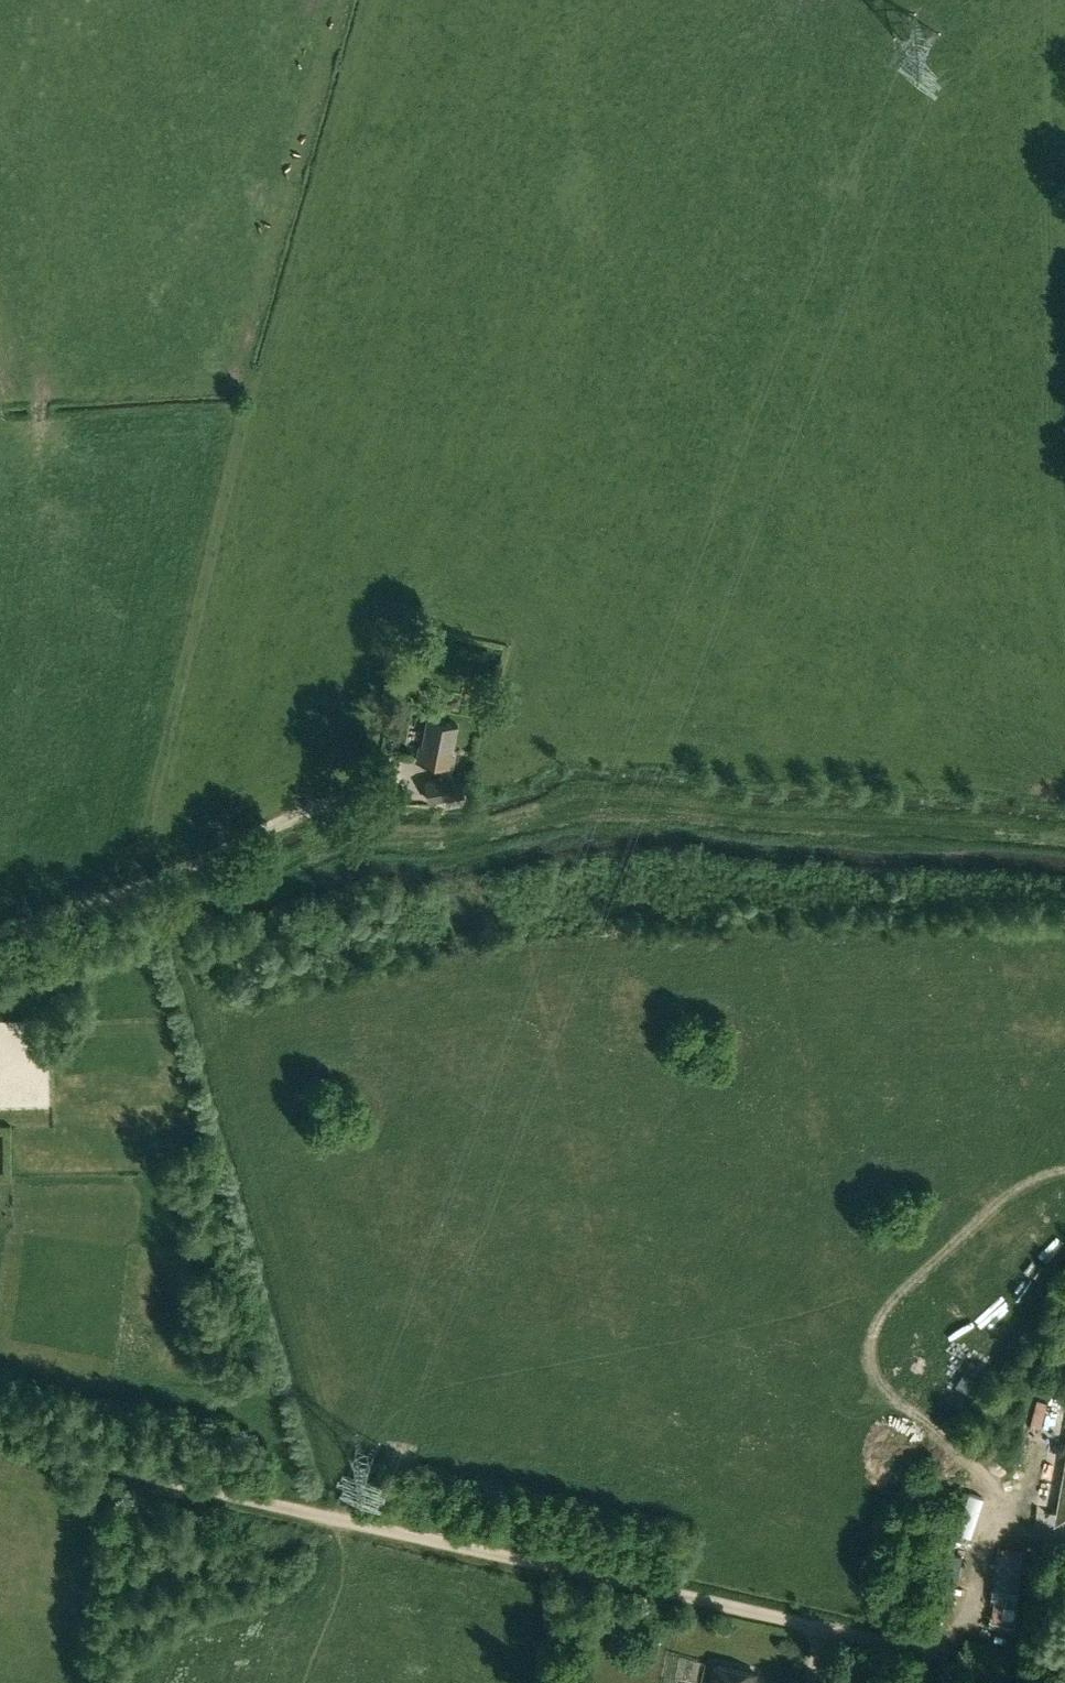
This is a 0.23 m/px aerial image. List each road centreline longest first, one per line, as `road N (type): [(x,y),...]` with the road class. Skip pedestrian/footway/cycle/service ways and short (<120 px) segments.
road 1 (unclassified): [(938,1653),(0,1439)]
road 2 (track): [(0,934),(137,890),(303,811),(408,791)]

